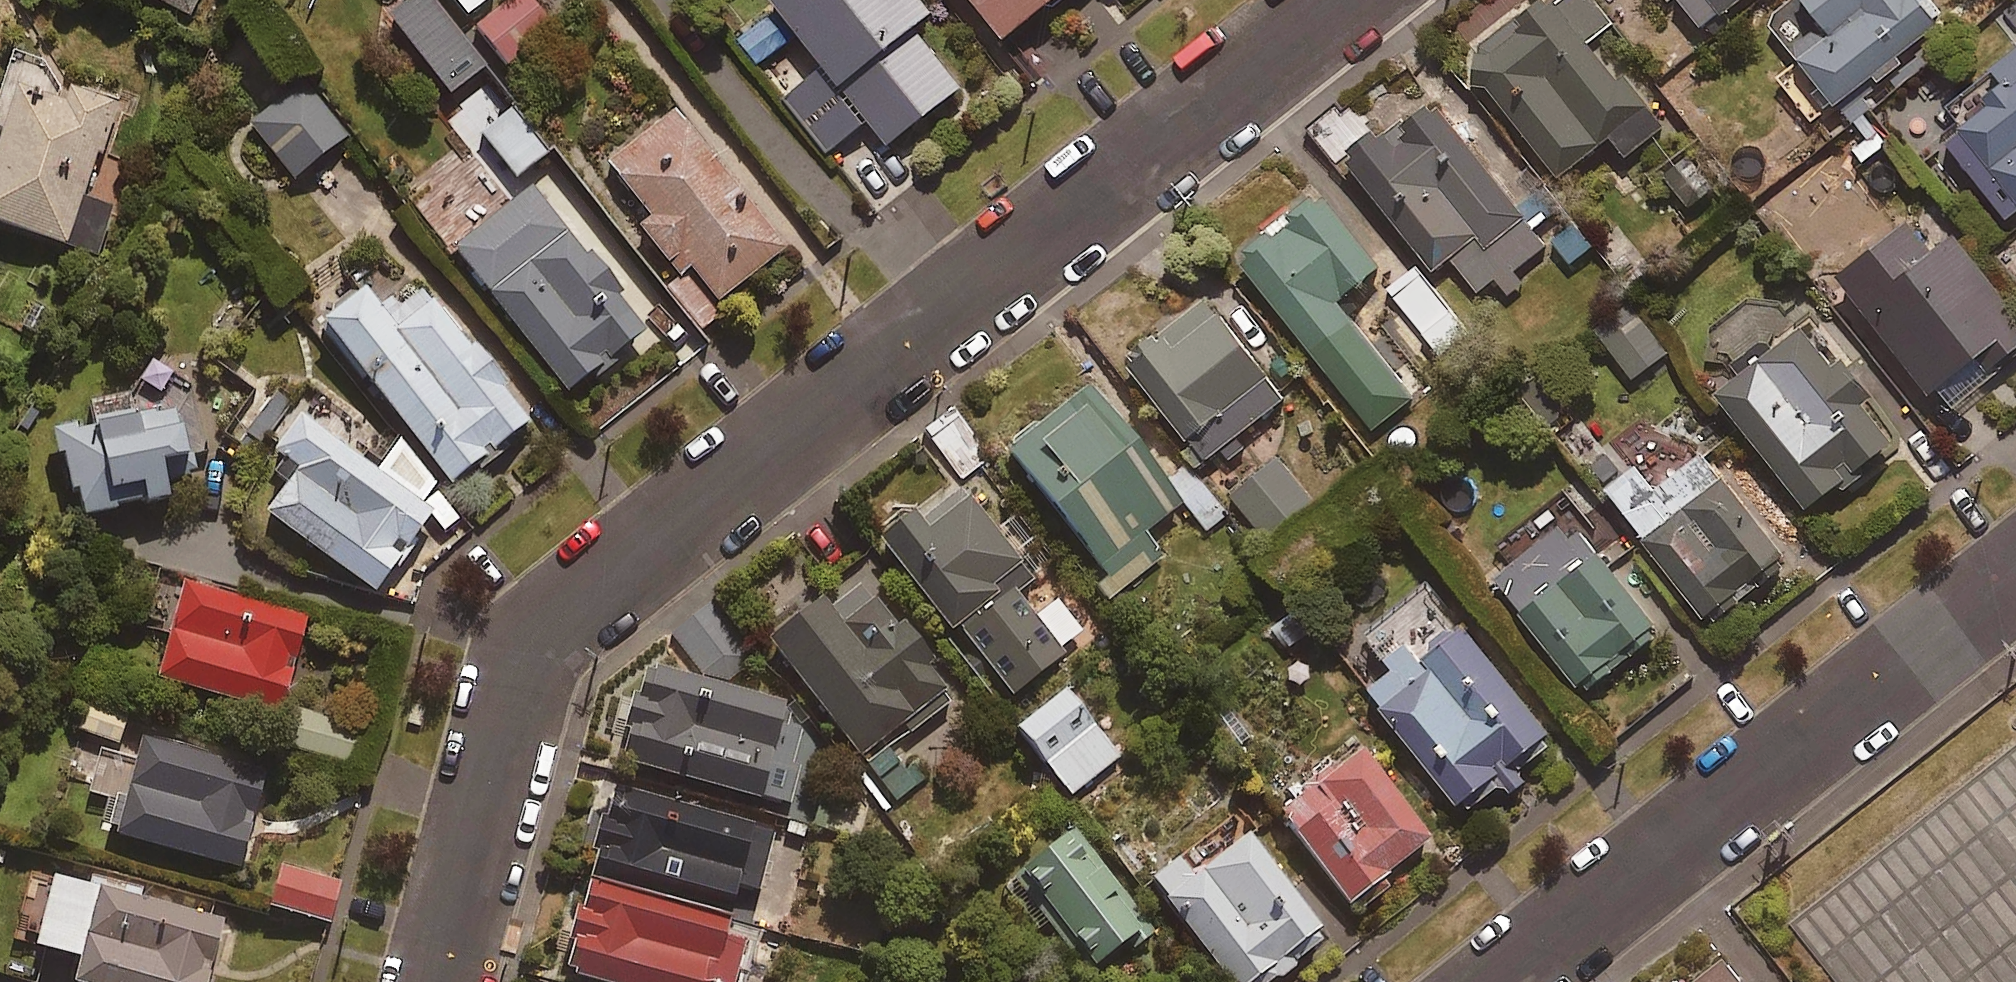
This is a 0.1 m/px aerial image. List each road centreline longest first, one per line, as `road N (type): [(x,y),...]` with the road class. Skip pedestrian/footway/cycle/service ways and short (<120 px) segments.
road 1 (residential): [(1297,0),(569,579),(476,707),(404,981)]
road 2 (residential): [(2015,569),(1494,981)]

